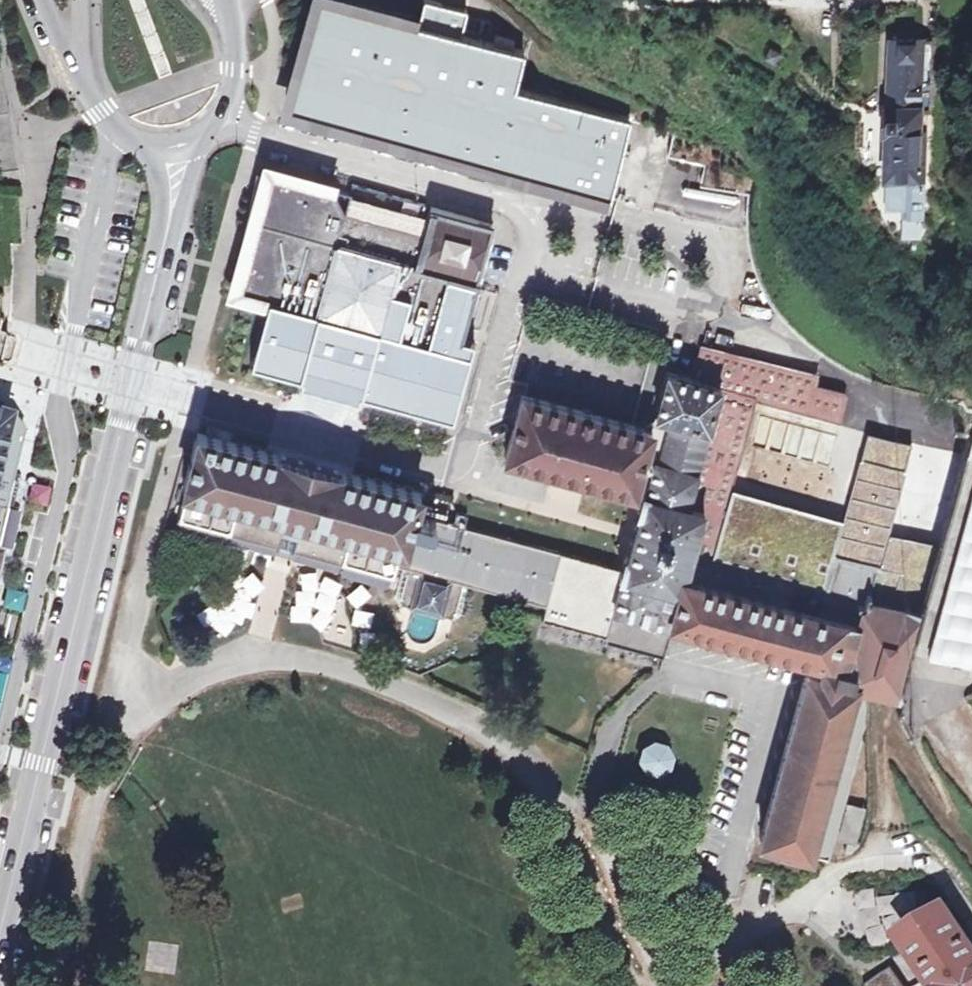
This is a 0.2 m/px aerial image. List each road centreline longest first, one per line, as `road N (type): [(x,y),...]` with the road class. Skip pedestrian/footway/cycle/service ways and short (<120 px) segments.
road 1 (secondary): [(178,148),(166,246),(0,930)]
road 2 (residential): [(119,128),(59,394),(66,466),(0,734)]
road 3 (unclassified): [(220,124),(519,206),(560,239)]
road 4 (track): [(903,556),(920,481),(914,454),(885,411),(729,327),(712,307)]
road 5 (secondary): [(43,0),(81,81),(119,128)]
road 6 (secondary): [(220,124),(236,71),(226,0)]
road 7 (track): [(883,743),(877,864)]

